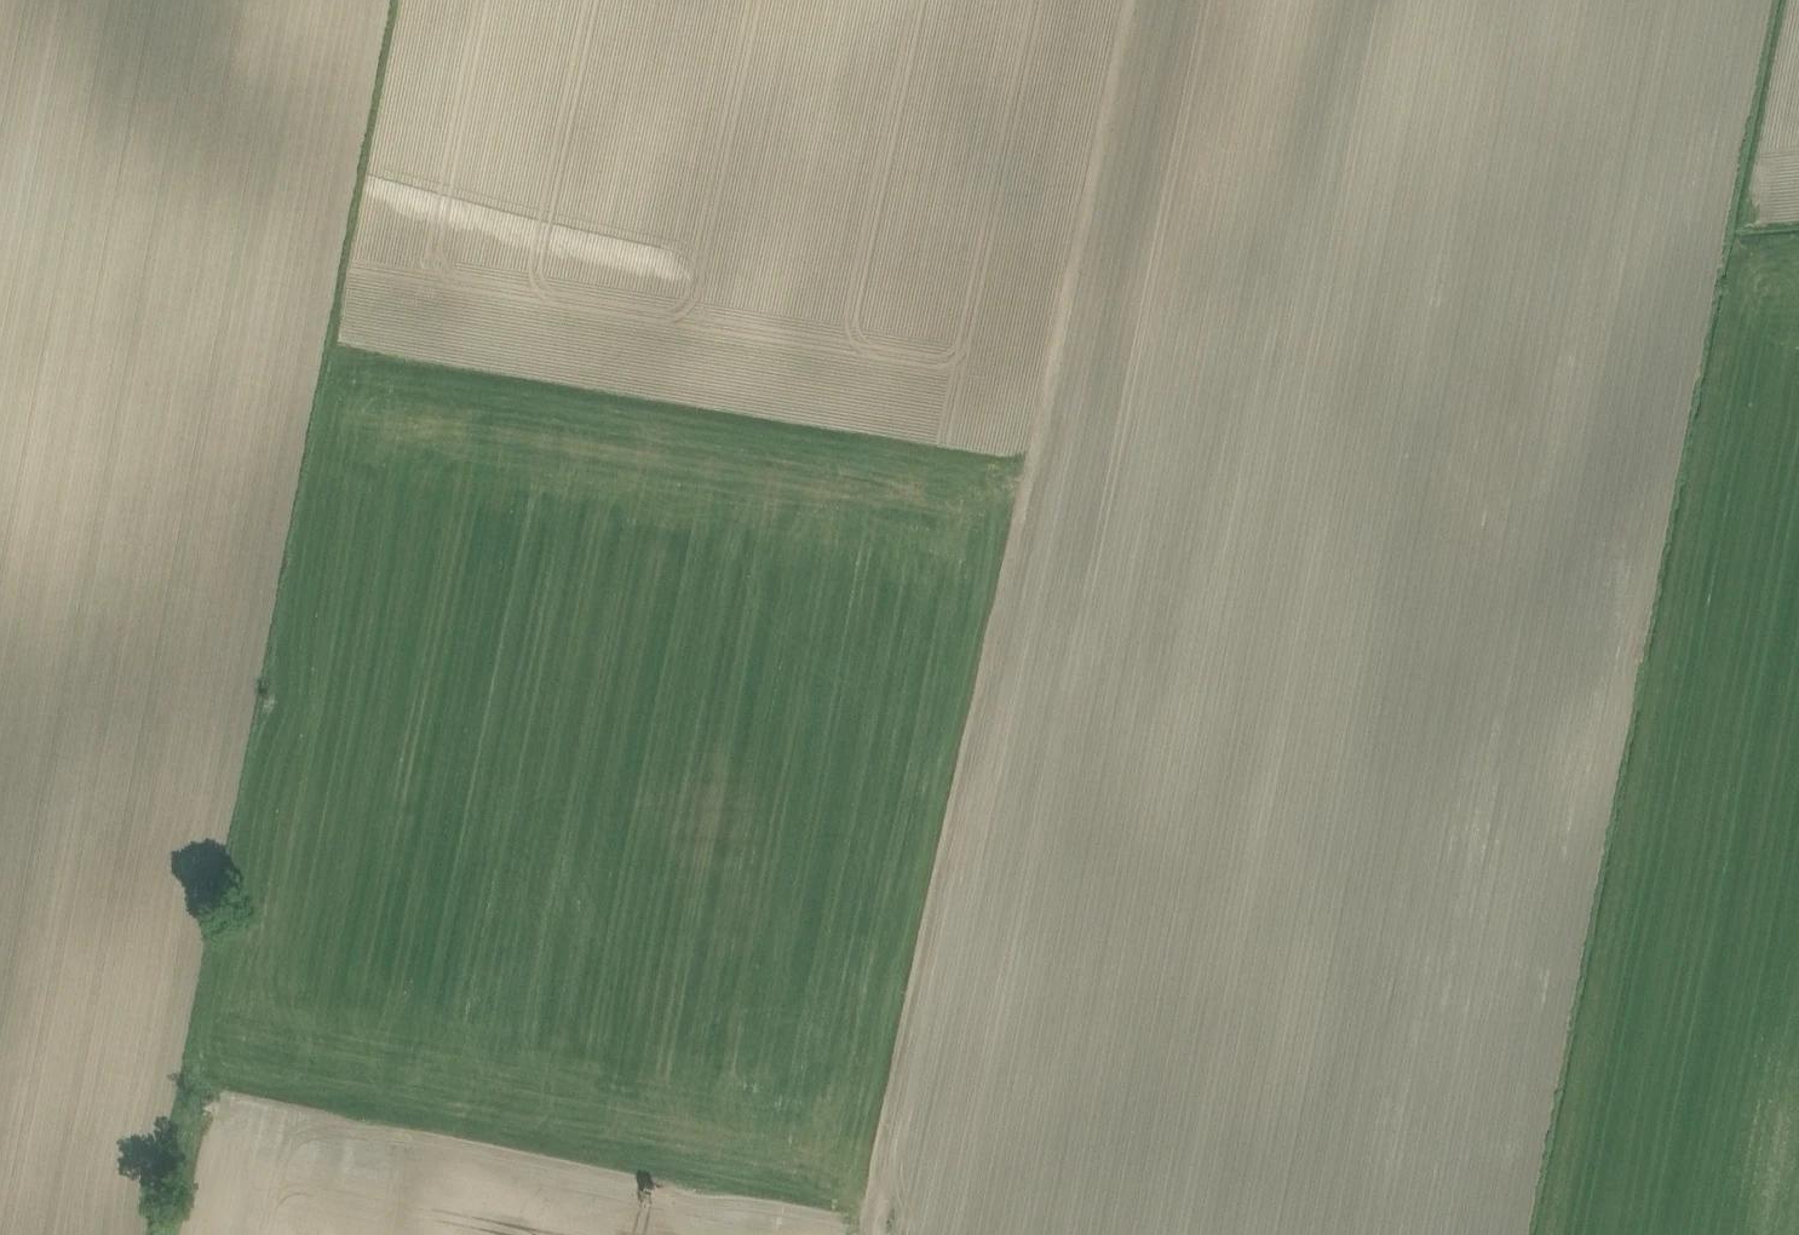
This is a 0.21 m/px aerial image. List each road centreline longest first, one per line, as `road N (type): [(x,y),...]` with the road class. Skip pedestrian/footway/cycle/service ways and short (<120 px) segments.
road 1 (track): [(863,1234),(1134,0)]

